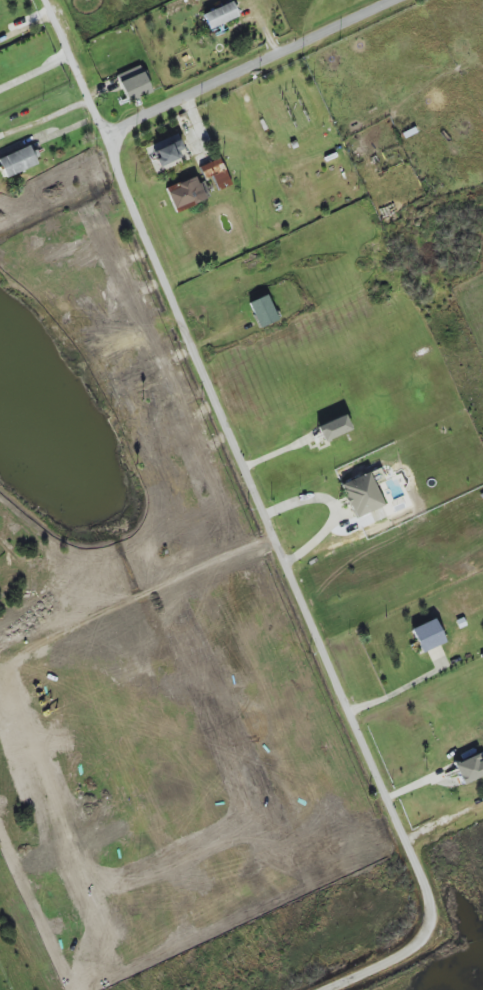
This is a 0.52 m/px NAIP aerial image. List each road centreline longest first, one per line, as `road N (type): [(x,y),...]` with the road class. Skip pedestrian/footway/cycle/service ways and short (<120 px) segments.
road 1 (tertiary): [(395,819),(121,182),(114,141)]
road 2 (tertiary): [(114,141),(131,123),(393,0)]
road 3 (residential): [(273,535),(42,642),(21,645),(0,636)]
road 4 (tertiary): [(328,989),(408,953),(425,932),(428,895),(395,819)]
road 5 (residential): [(114,141),(44,0)]

